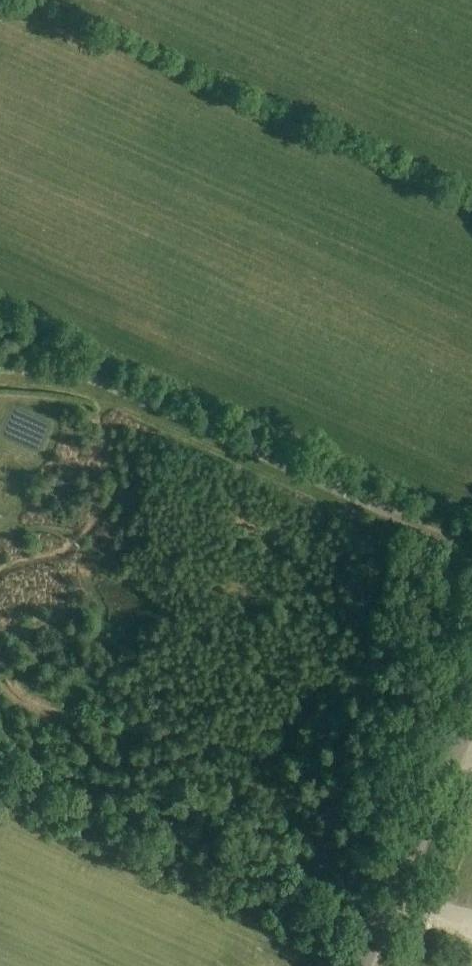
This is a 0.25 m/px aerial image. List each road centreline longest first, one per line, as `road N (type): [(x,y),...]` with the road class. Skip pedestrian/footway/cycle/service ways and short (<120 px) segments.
road 1 (unclassified): [(364,965),(471,716)]

